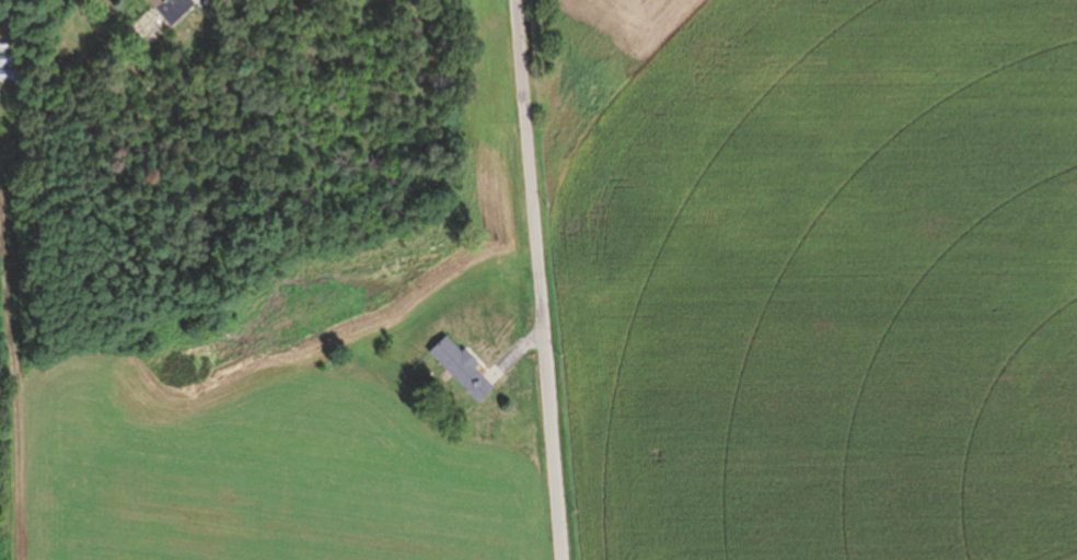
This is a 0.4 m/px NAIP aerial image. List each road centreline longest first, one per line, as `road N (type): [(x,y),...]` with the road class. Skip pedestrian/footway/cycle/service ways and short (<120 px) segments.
road 1 (residential): [(515,0),(576,559)]

